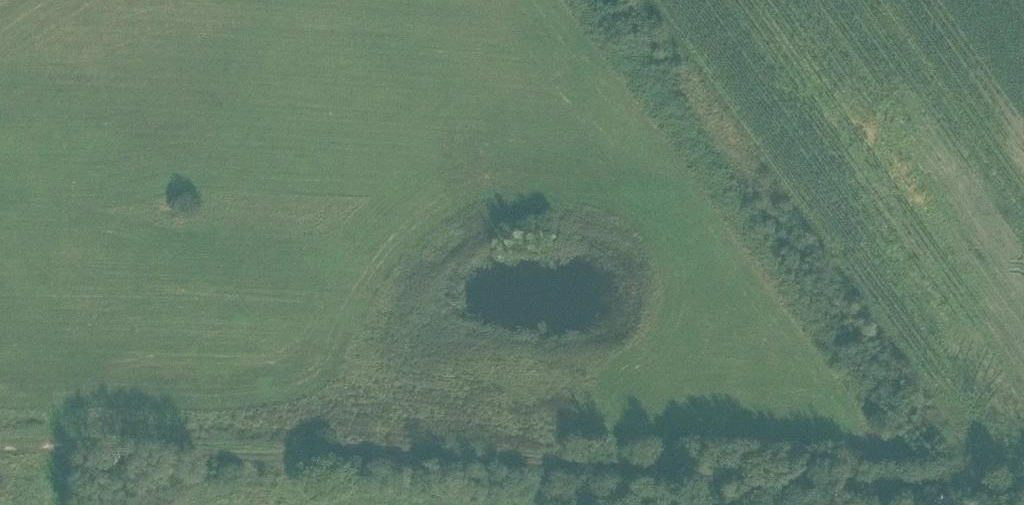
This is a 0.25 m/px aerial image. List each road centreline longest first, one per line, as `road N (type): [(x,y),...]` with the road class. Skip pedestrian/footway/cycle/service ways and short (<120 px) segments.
road 1 (track): [(1023,493),(497,463),(0,448)]

